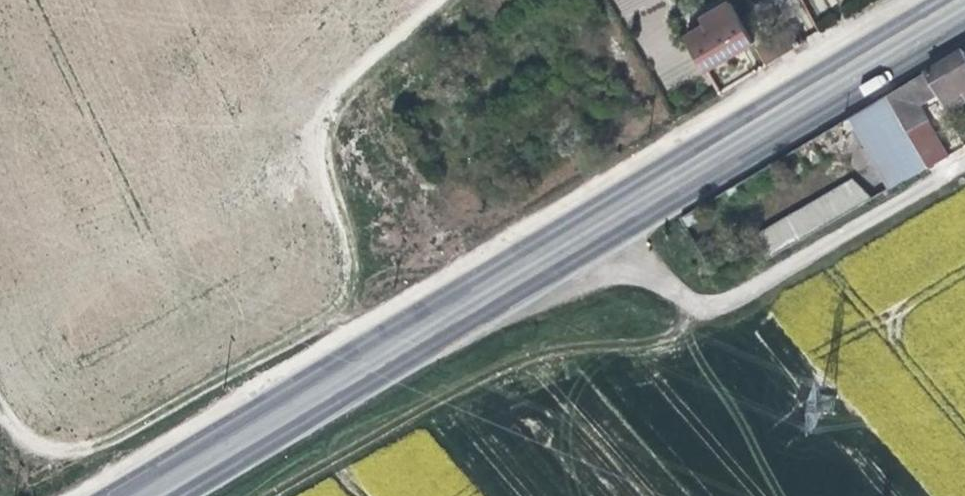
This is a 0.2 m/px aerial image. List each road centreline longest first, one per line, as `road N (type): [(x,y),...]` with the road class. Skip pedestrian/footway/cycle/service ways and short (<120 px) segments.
road 1 (primary): [(958,0),(697,146),(163,467)]
road 2 (unclassified): [(918,0),(367,330),(163,467)]
road 3 (track): [(465,0),(330,128),(328,167),(358,289),(116,430),(70,445),(30,437),(0,414)]
road 4 (primary): [(177,495),(611,238)]
road 5 (track): [(277,495),(480,376),(548,348),(647,337),(702,307)]
road 6 (unclassified): [(611,238),(702,307),(721,306),(964,166)]
road 7 (primary): [(611,238),(964,26)]

